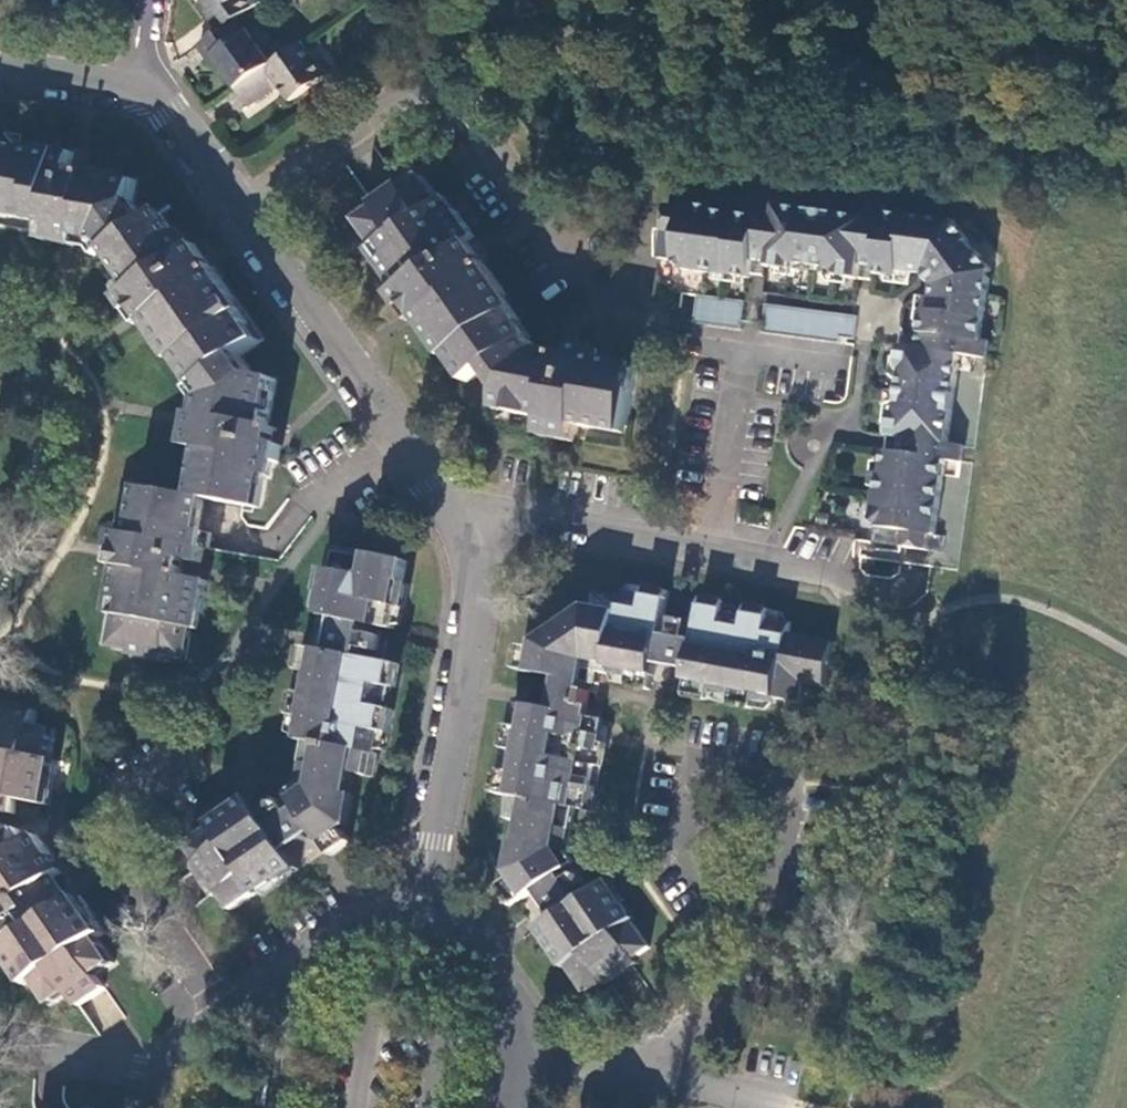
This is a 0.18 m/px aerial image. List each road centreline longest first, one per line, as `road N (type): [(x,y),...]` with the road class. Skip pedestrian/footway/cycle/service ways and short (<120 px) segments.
road 1 (residential): [(139,83),(169,100),(456,518)]
road 2 (residential): [(863,587),(835,572),(482,507),(456,518)]
road 3 (residential): [(456,518),(475,566),(476,602),(424,884)]
road 4 (residential): [(230,1015),(110,833),(127,794),(192,751)]
road 5 (residential): [(424,884),(230,1015)]
road 6 (residential): [(521,1052),(524,1033),(453,916),(424,884)]
road 7 (residential): [(664,1076),(671,1040),(757,979),(763,950)]
road 8 (residential): [(152,1069),(0,1041)]
road 9 (residential): [(521,1052),(664,1076)]
road 10 (residential): [(0,69),(139,83)]

